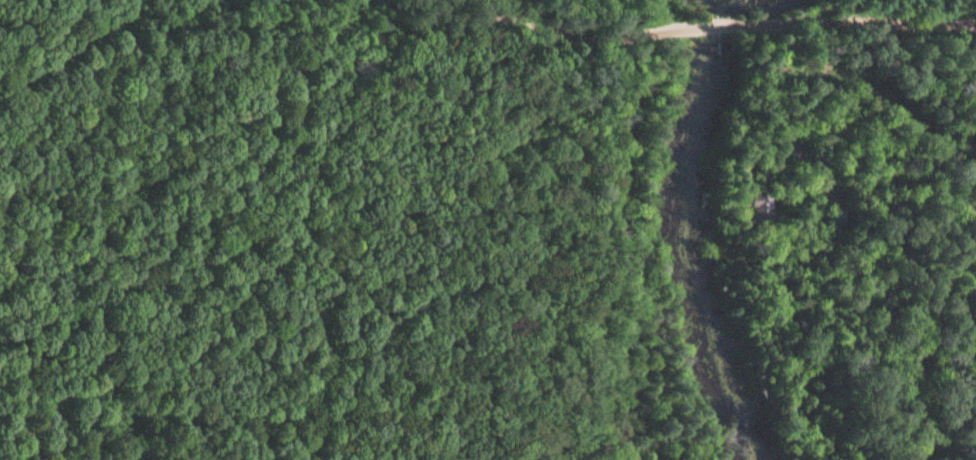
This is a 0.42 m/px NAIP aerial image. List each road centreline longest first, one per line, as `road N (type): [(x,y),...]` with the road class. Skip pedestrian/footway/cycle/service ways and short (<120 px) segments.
road 1 (residential): [(975,20),(748,21),(556,37),(478,26),(437,30),(310,140),(276,192)]
road 2 (track): [(13,459),(276,192)]
road 3 (residential): [(0,286),(61,263),(137,175),(276,192)]
road 4 (residential): [(916,459),(919,342),(975,201)]

